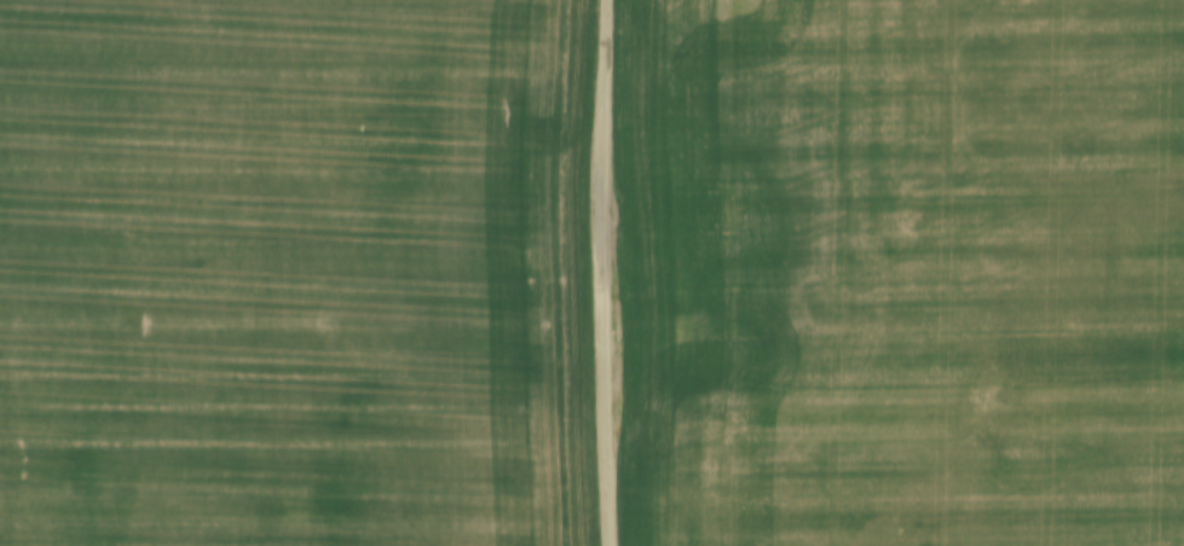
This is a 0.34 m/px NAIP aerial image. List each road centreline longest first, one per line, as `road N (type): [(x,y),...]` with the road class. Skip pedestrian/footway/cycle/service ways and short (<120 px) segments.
road 1 (track): [(608,0),(614,545)]

